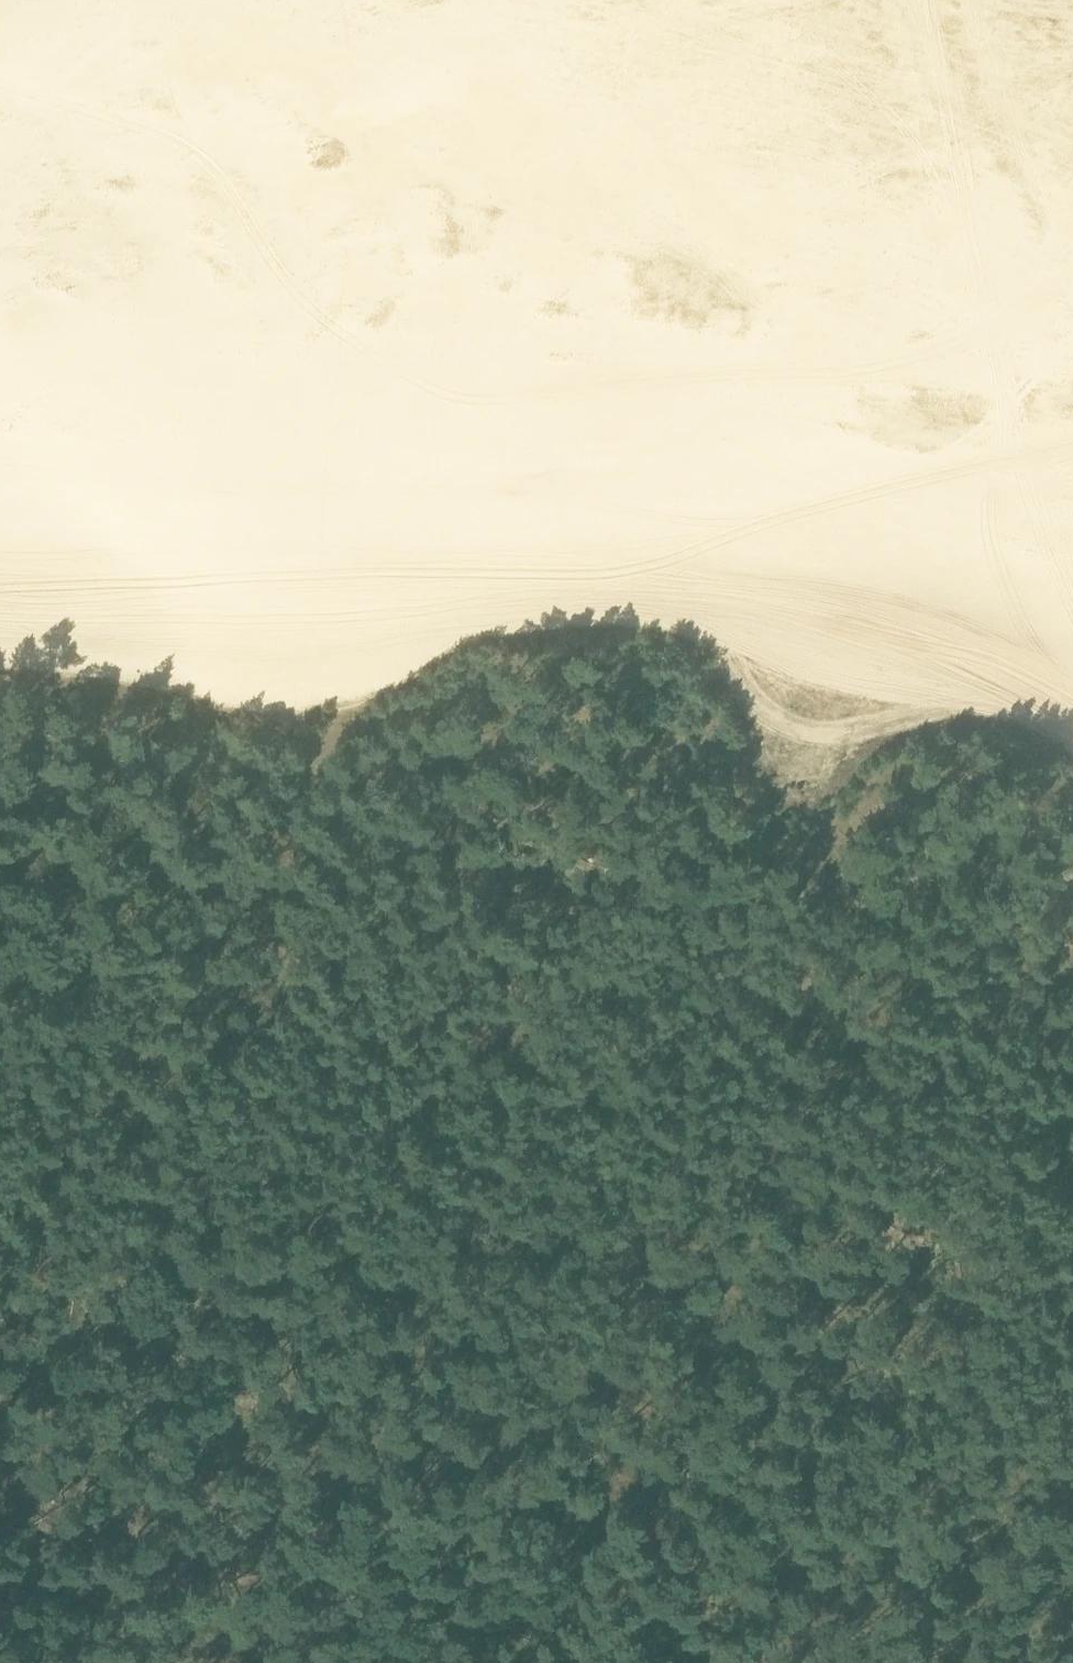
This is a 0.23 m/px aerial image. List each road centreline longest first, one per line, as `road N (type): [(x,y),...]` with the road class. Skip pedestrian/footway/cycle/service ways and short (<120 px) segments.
road 1 (track): [(1072,711),(1007,659),(882,591),(738,565),(547,540),(321,532),(0,541)]

